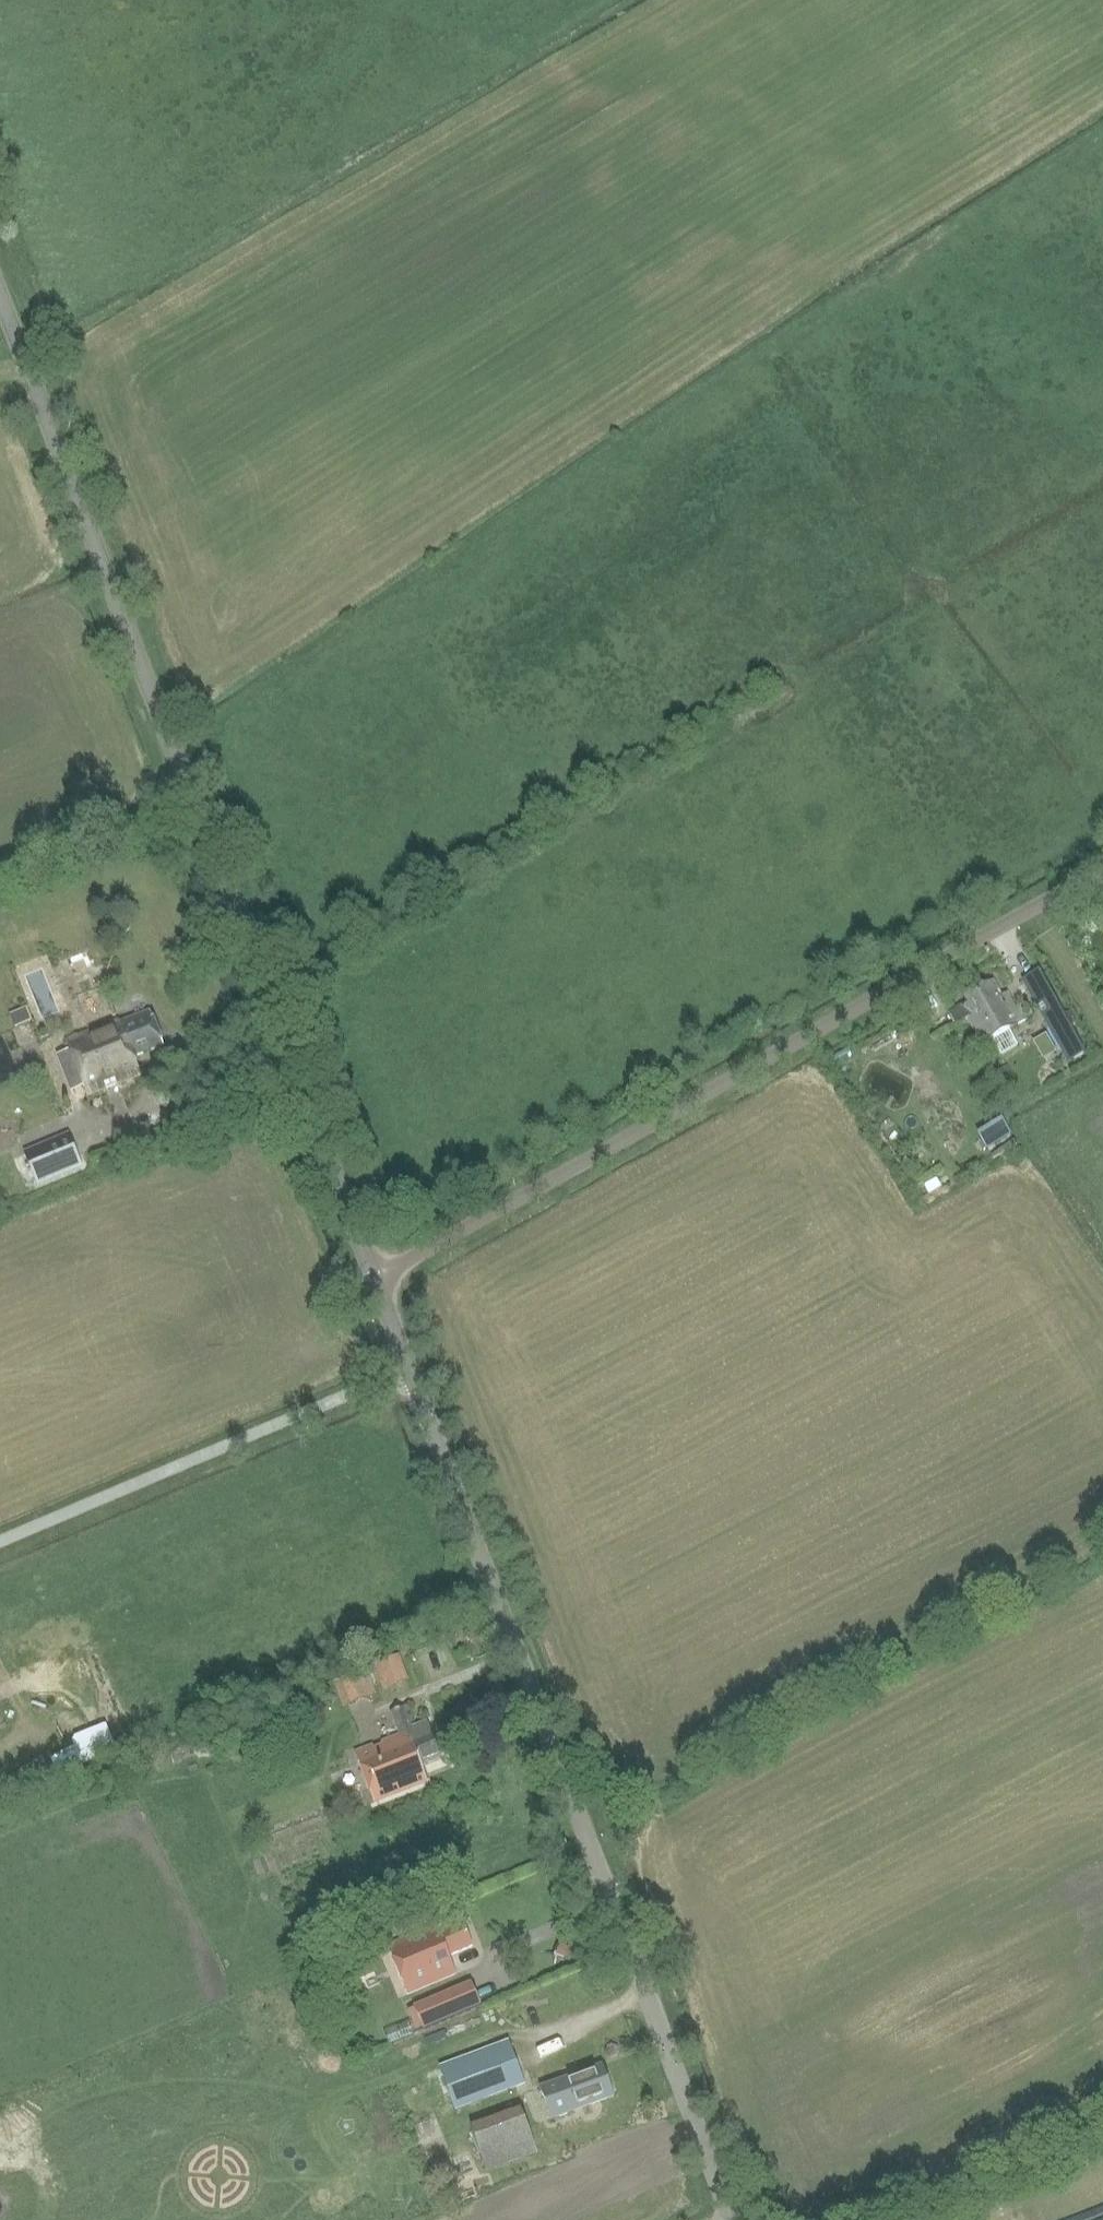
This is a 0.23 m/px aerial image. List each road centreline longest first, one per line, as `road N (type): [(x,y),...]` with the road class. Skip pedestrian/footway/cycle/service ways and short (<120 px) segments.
road 1 (unclassified): [(375,1278),(0,293)]
road 2 (unclassified): [(734,2219),(375,1278)]
road 3 (unclassified): [(375,1278),(1102,868)]
road 4 (track): [(939,2163),(819,2219)]

